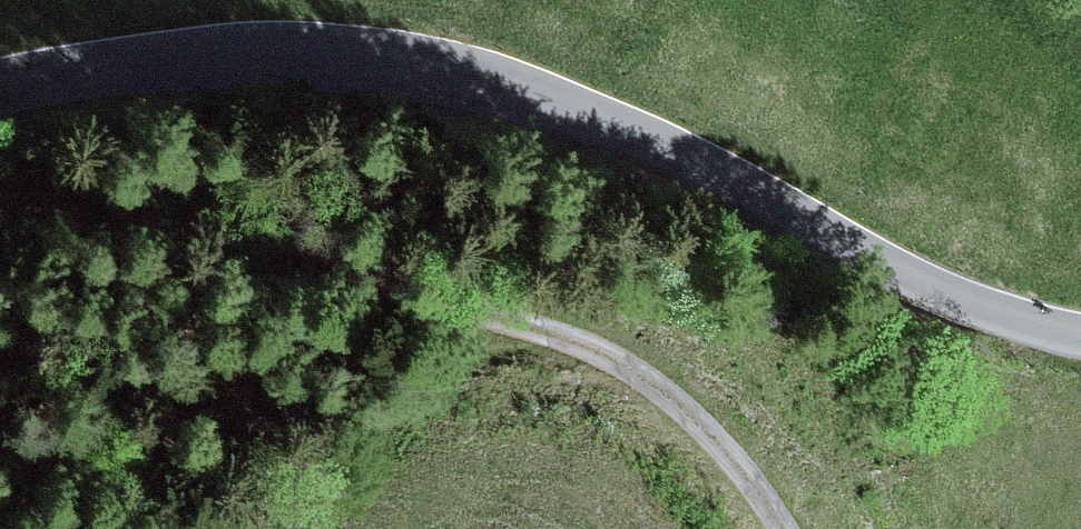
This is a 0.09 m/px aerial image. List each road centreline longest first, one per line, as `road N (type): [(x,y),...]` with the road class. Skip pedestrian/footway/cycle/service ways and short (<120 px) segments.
road 1 (tertiary): [(0,85),(137,53),(307,39),(473,63),(678,137),(1015,318),(1080,333)]
road 2 (track): [(0,198),(179,200),(440,284),(659,375),(761,485),(789,528)]
road 3 (track): [(0,439),(62,452),(157,489),(232,528)]

